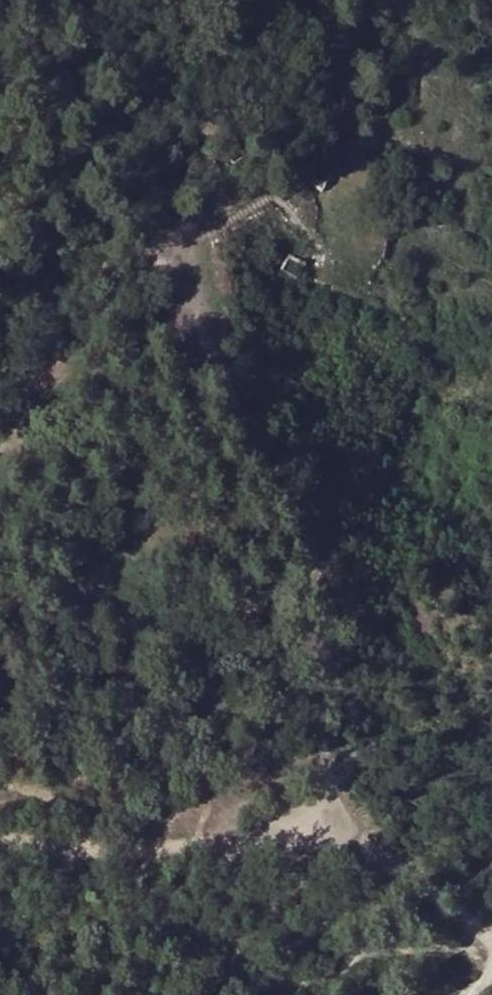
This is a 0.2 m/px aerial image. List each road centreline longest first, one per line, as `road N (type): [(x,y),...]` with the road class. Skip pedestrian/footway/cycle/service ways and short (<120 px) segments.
road 1 (track): [(313,835),(323,674),(316,575),(214,367),(198,300),(178,282),(150,280),(89,333),(0,455)]
road 2 (track): [(491,947),(406,867),(313,835),(134,853),(0,838)]
road 3 (track): [(301,0),(333,48),(351,116),(356,195),(345,263)]

